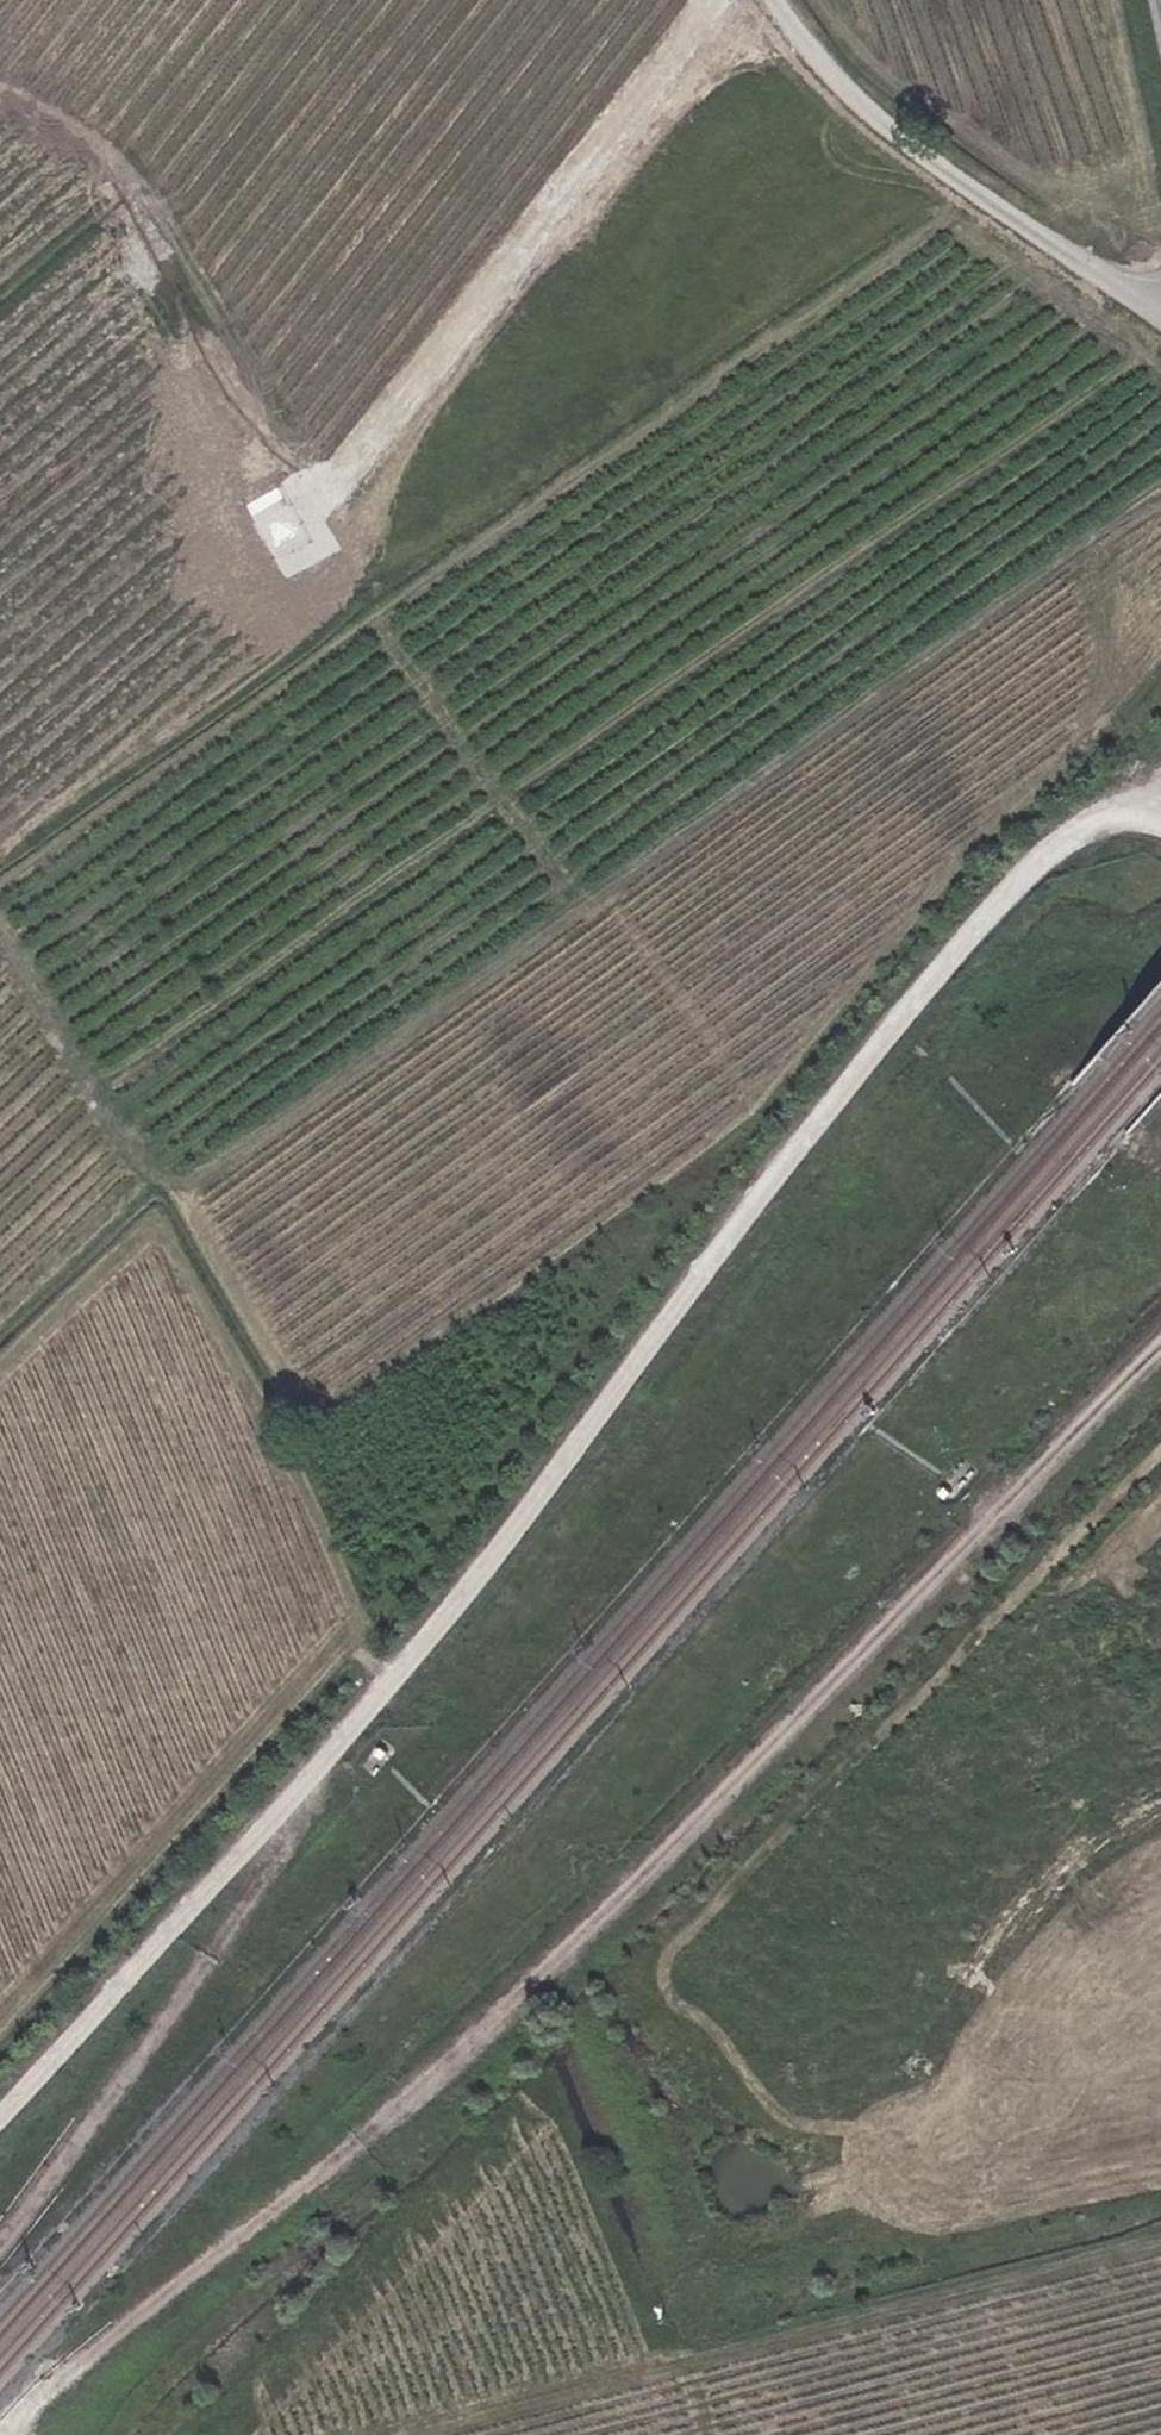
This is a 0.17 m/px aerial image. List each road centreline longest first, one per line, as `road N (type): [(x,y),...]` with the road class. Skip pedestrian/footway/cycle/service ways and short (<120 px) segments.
road 1 (unclassified): [(1160,311),(830,93),(764,0)]
road 2 (track): [(334,1745),(0,2114)]

